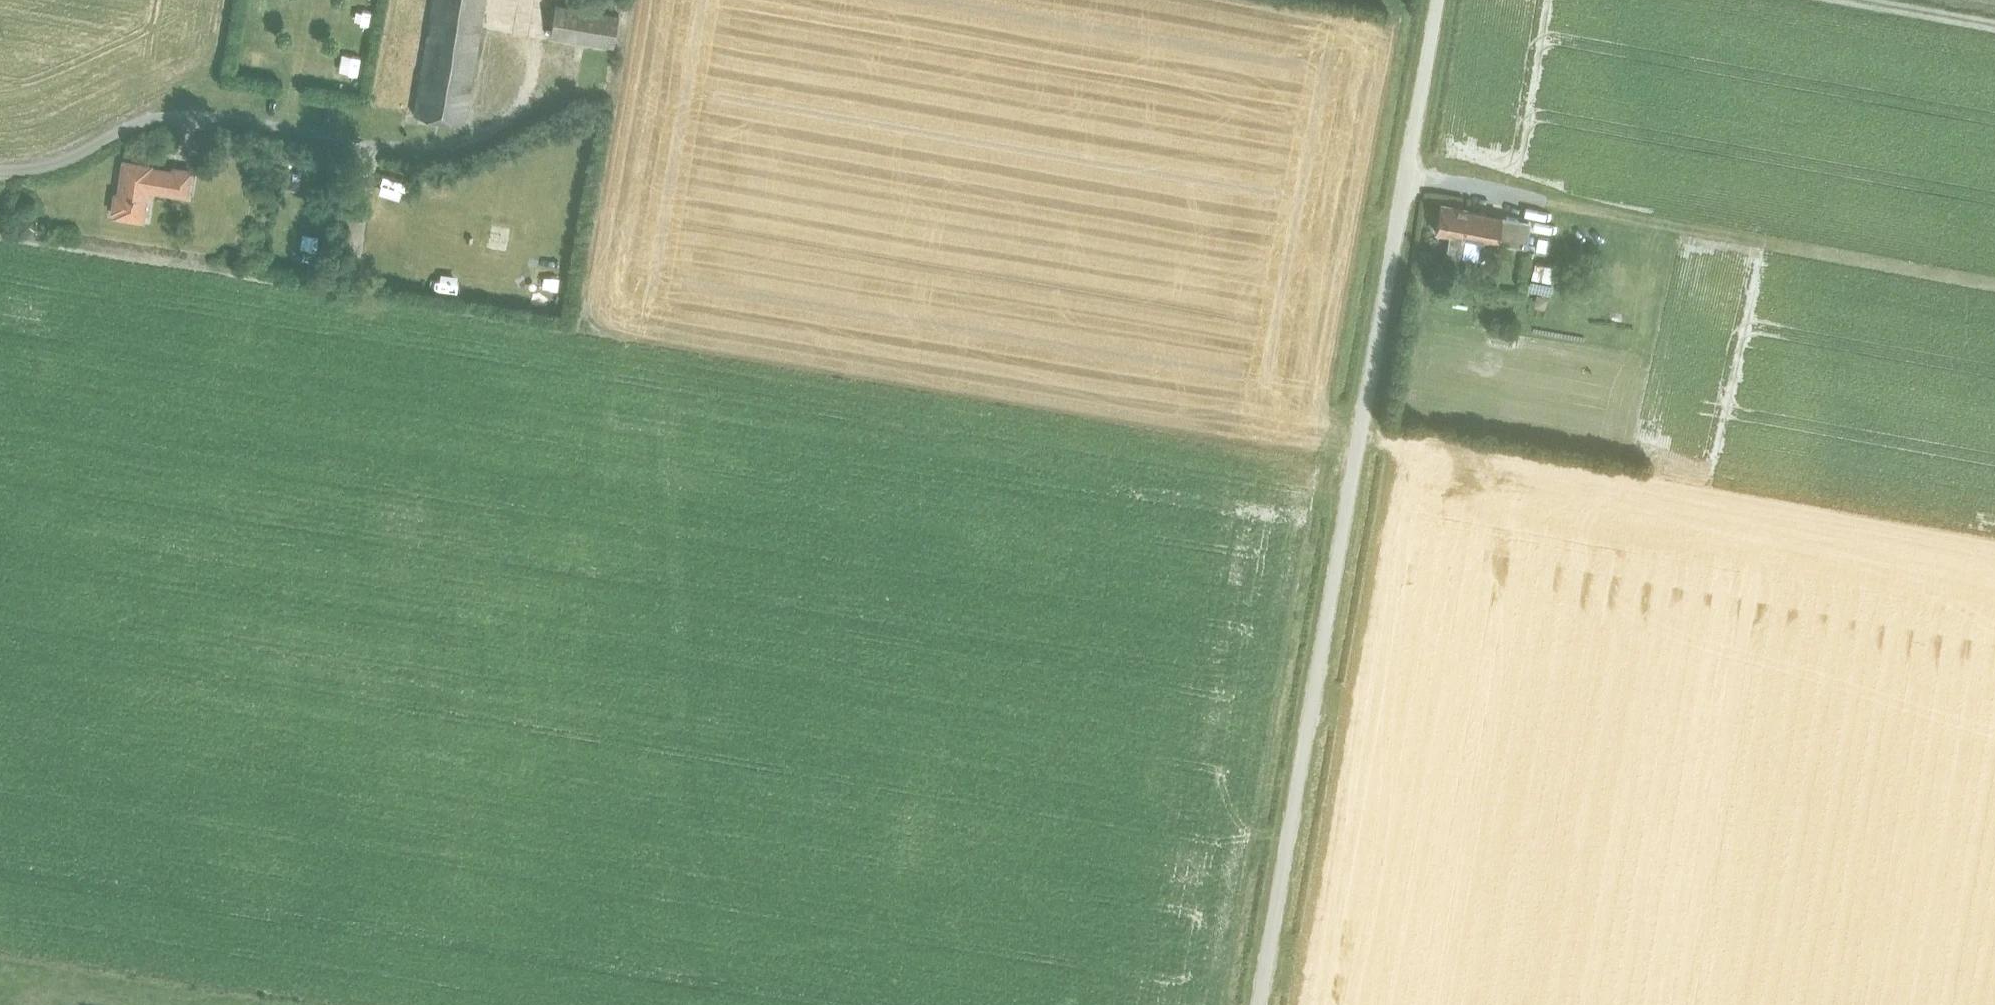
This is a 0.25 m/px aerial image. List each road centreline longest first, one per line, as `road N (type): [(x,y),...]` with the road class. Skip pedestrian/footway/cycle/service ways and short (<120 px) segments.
road 1 (unclassified): [(1262,1004),(1441,0)]

